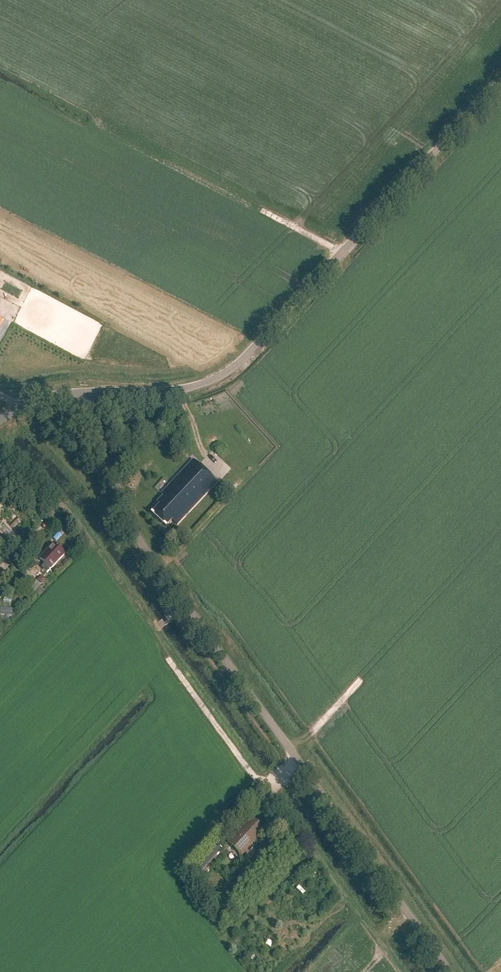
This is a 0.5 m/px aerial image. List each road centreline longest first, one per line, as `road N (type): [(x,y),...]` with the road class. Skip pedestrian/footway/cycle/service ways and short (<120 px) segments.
road 1 (unclassified): [(89,395),(190,387),(230,370),(500,82)]
road 2 (tertiary): [(290,756),(112,502),(89,395)]
road 3 (tertiary): [(442,971),(290,756)]
road 4 (track): [(247,767),(170,662)]

